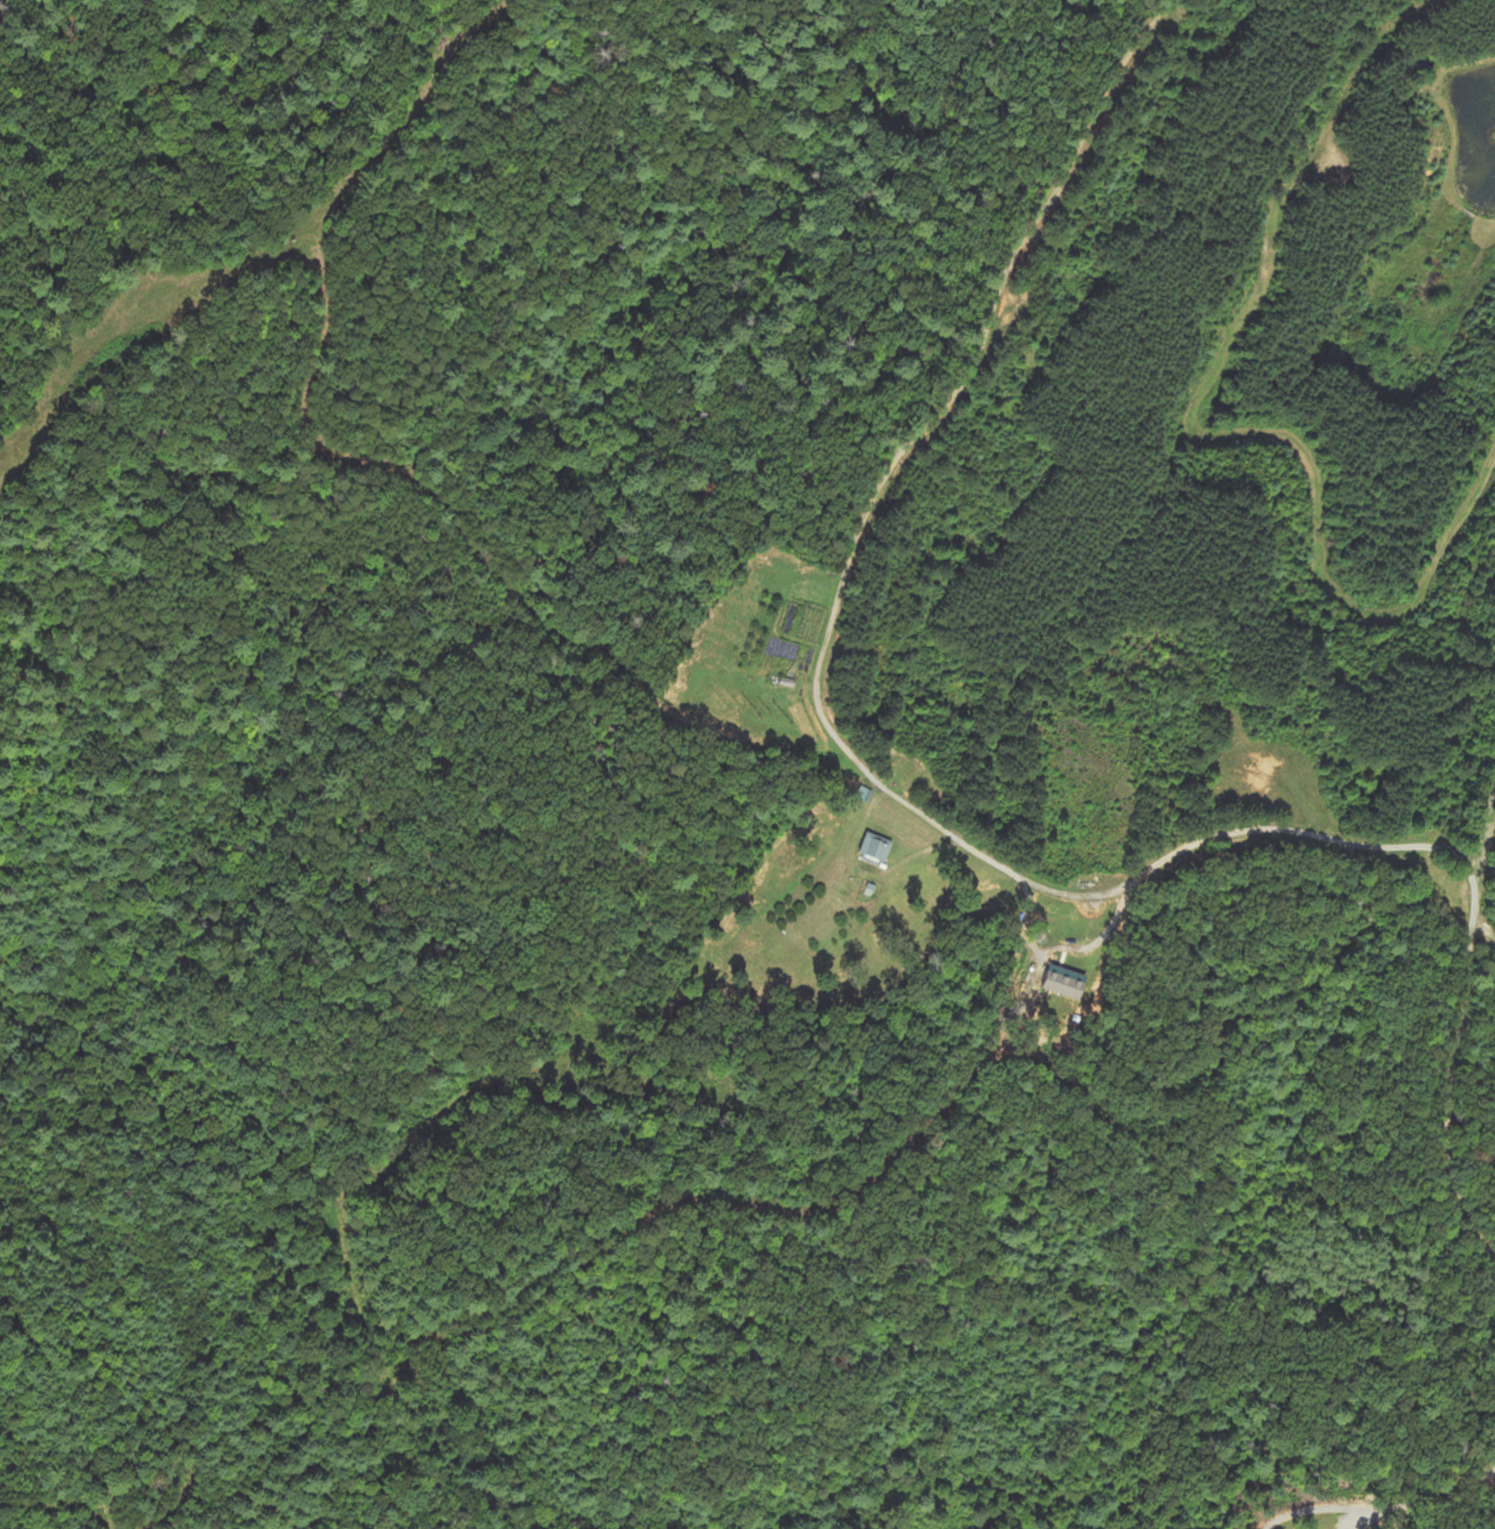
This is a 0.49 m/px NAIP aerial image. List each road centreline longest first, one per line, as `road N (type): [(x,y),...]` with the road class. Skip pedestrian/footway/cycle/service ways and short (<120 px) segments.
road 1 (residential): [(1494,1249),(1469,1218),(1472,1195),(1440,1151),(1431,1112),(1472,891),(1457,844),(1439,832),(1373,836),(1251,817),(1164,845),(1122,875),(1087,883),(1042,878),(945,820)]
road 2 (residential): [(873,769),(841,737),(814,675),(847,535),(891,438),(958,371),(1012,230),(1127,27),(1151,0)]
road 3 (residential): [(945,820),(873,769),(848,846),(884,861),(945,820)]

